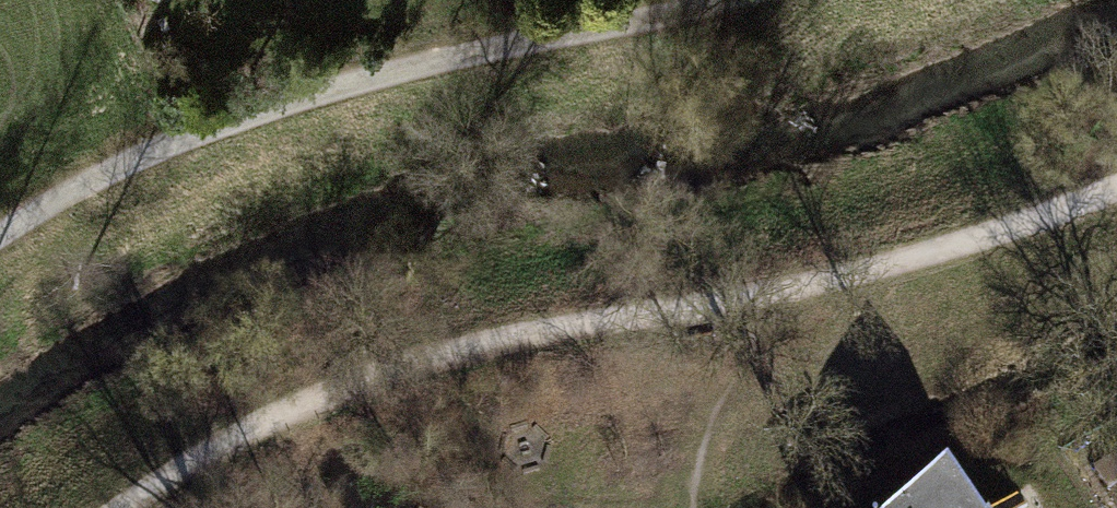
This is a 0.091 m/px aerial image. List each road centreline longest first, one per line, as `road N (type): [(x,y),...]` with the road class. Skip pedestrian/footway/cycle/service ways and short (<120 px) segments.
road 1 (track): [(127,507),(219,449),(475,345),(763,300),(945,249),(1116,188)]
road 2 (track): [(0,243),(90,187),(311,95),(730,0)]

